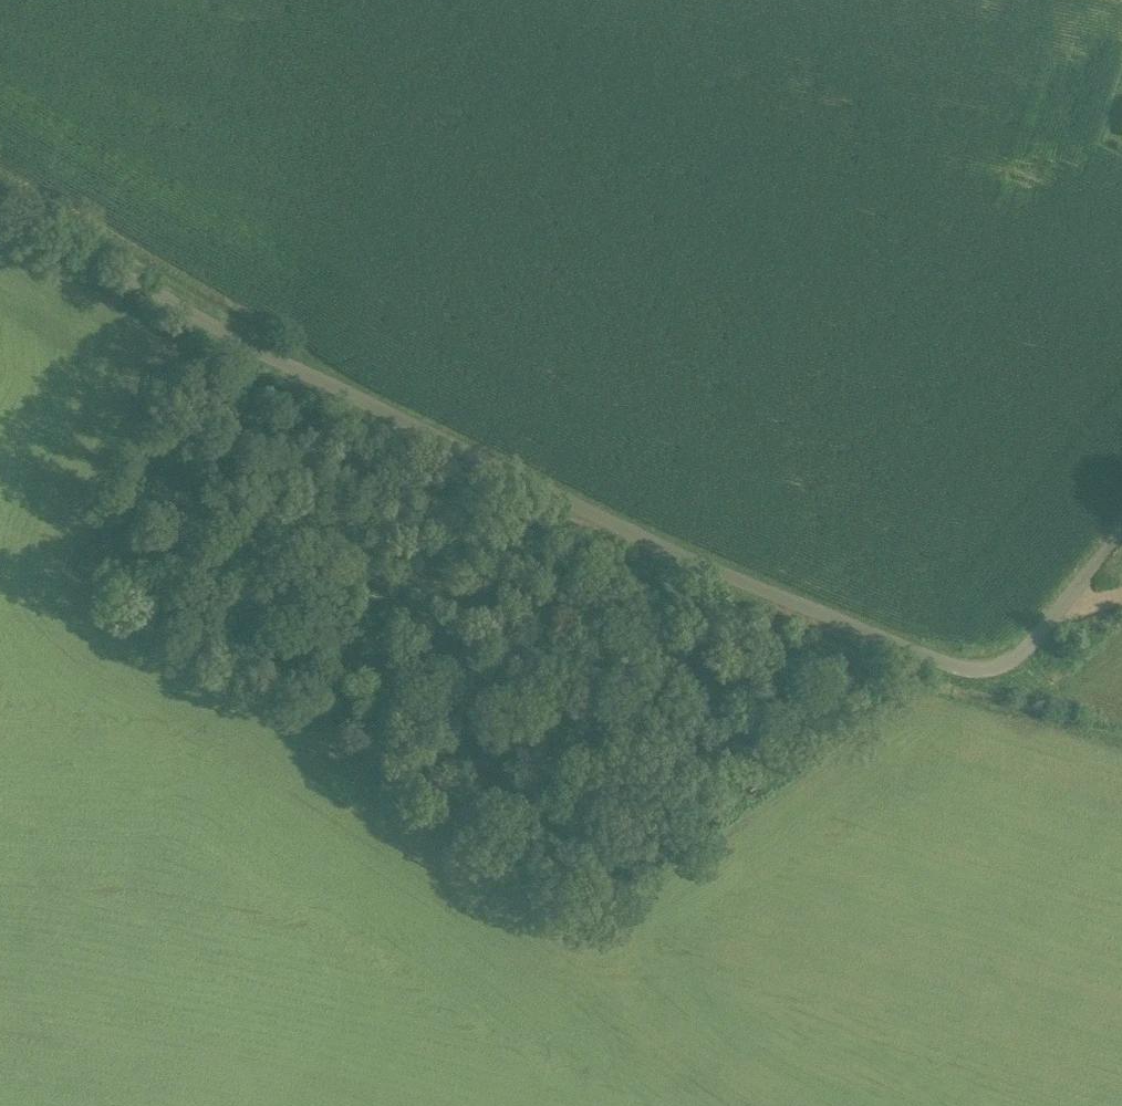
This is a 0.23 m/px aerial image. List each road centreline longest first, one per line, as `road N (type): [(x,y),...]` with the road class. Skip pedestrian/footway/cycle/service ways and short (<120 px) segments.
road 1 (unclassified): [(0,208),(262,353),(665,550),(967,671),(998,669),(1026,648),(1121,531)]

